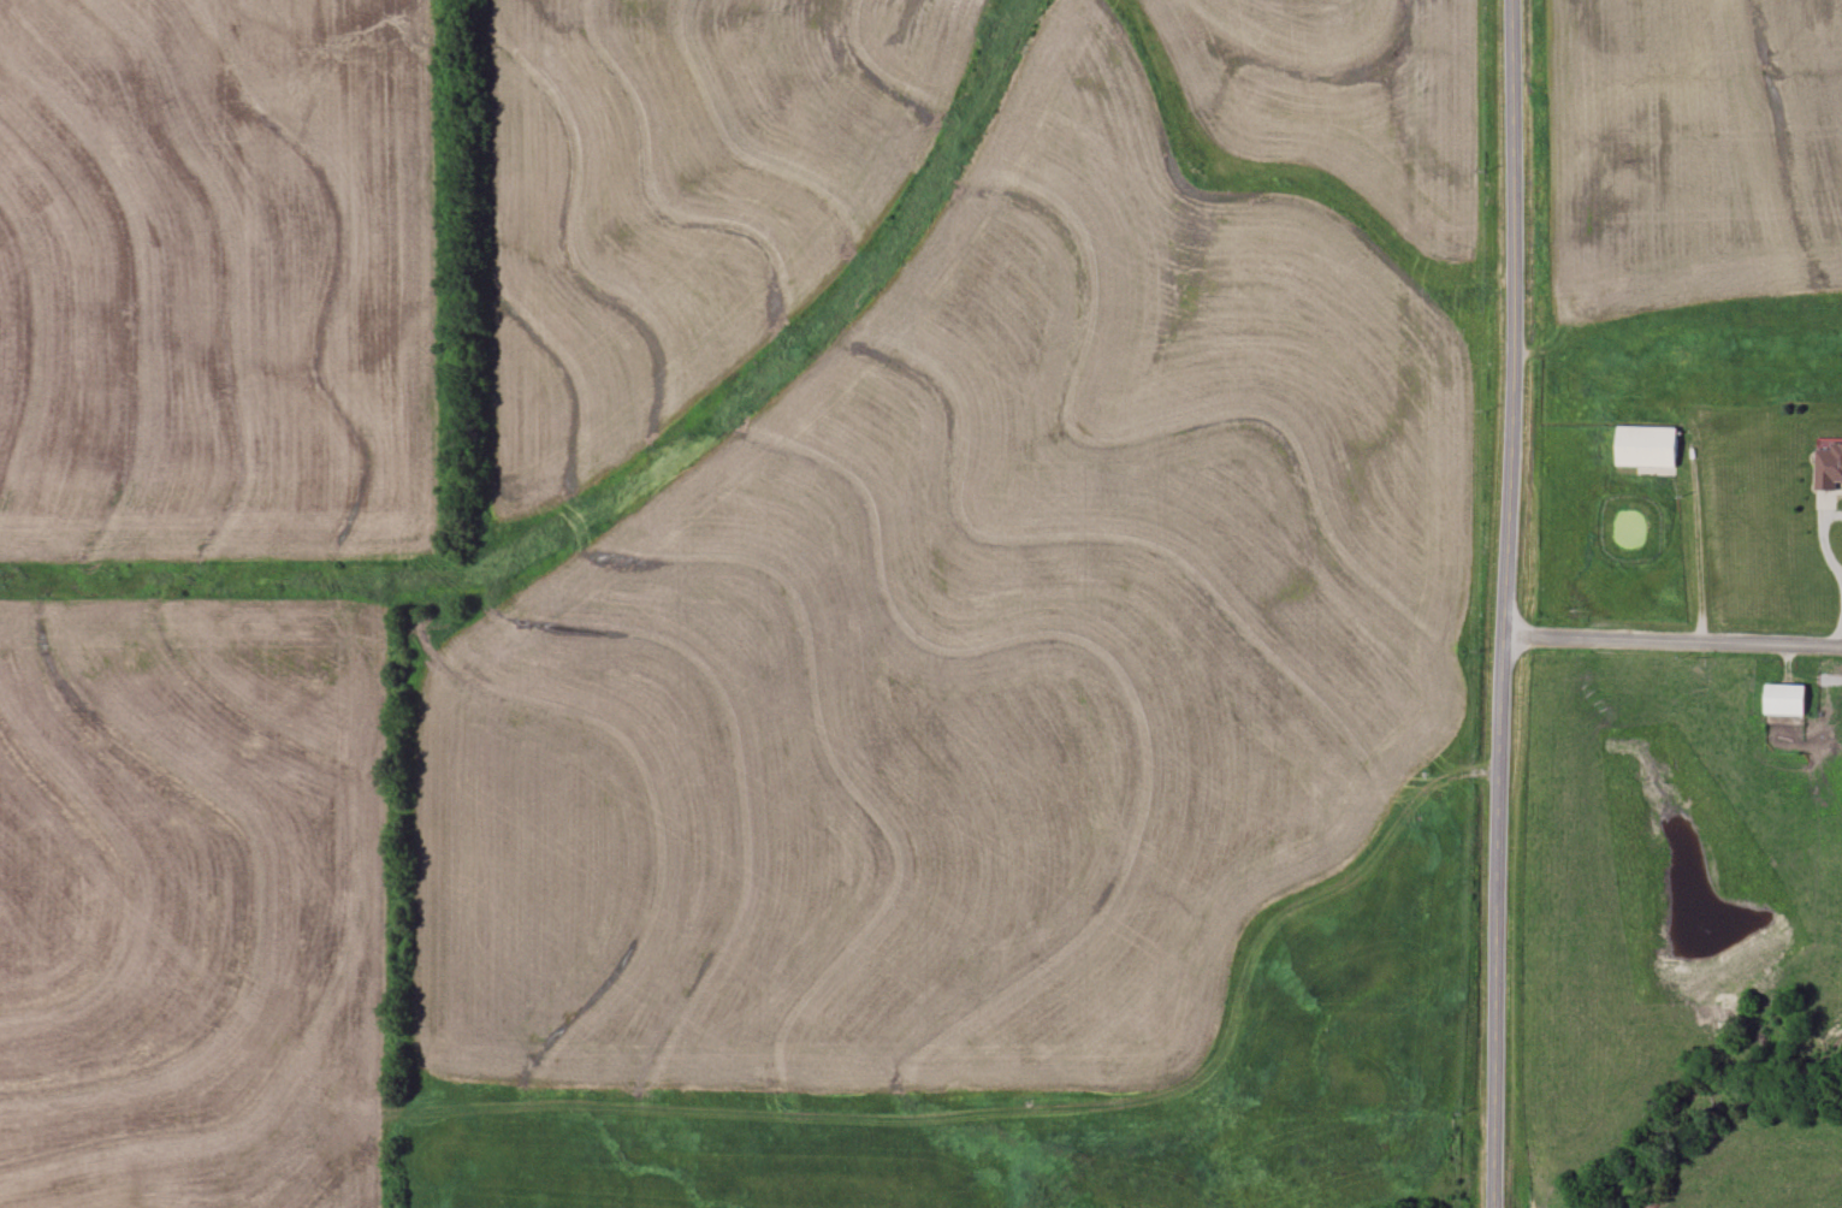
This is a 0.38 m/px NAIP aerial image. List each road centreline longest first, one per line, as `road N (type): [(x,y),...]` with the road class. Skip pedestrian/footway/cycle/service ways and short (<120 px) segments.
road 1 (tertiary): [(1504,635),(1514,0)]
road 2 (tertiary): [(1494,1207),(1504,635)]
road 3 (residential): [(1841,645),(1504,635)]

